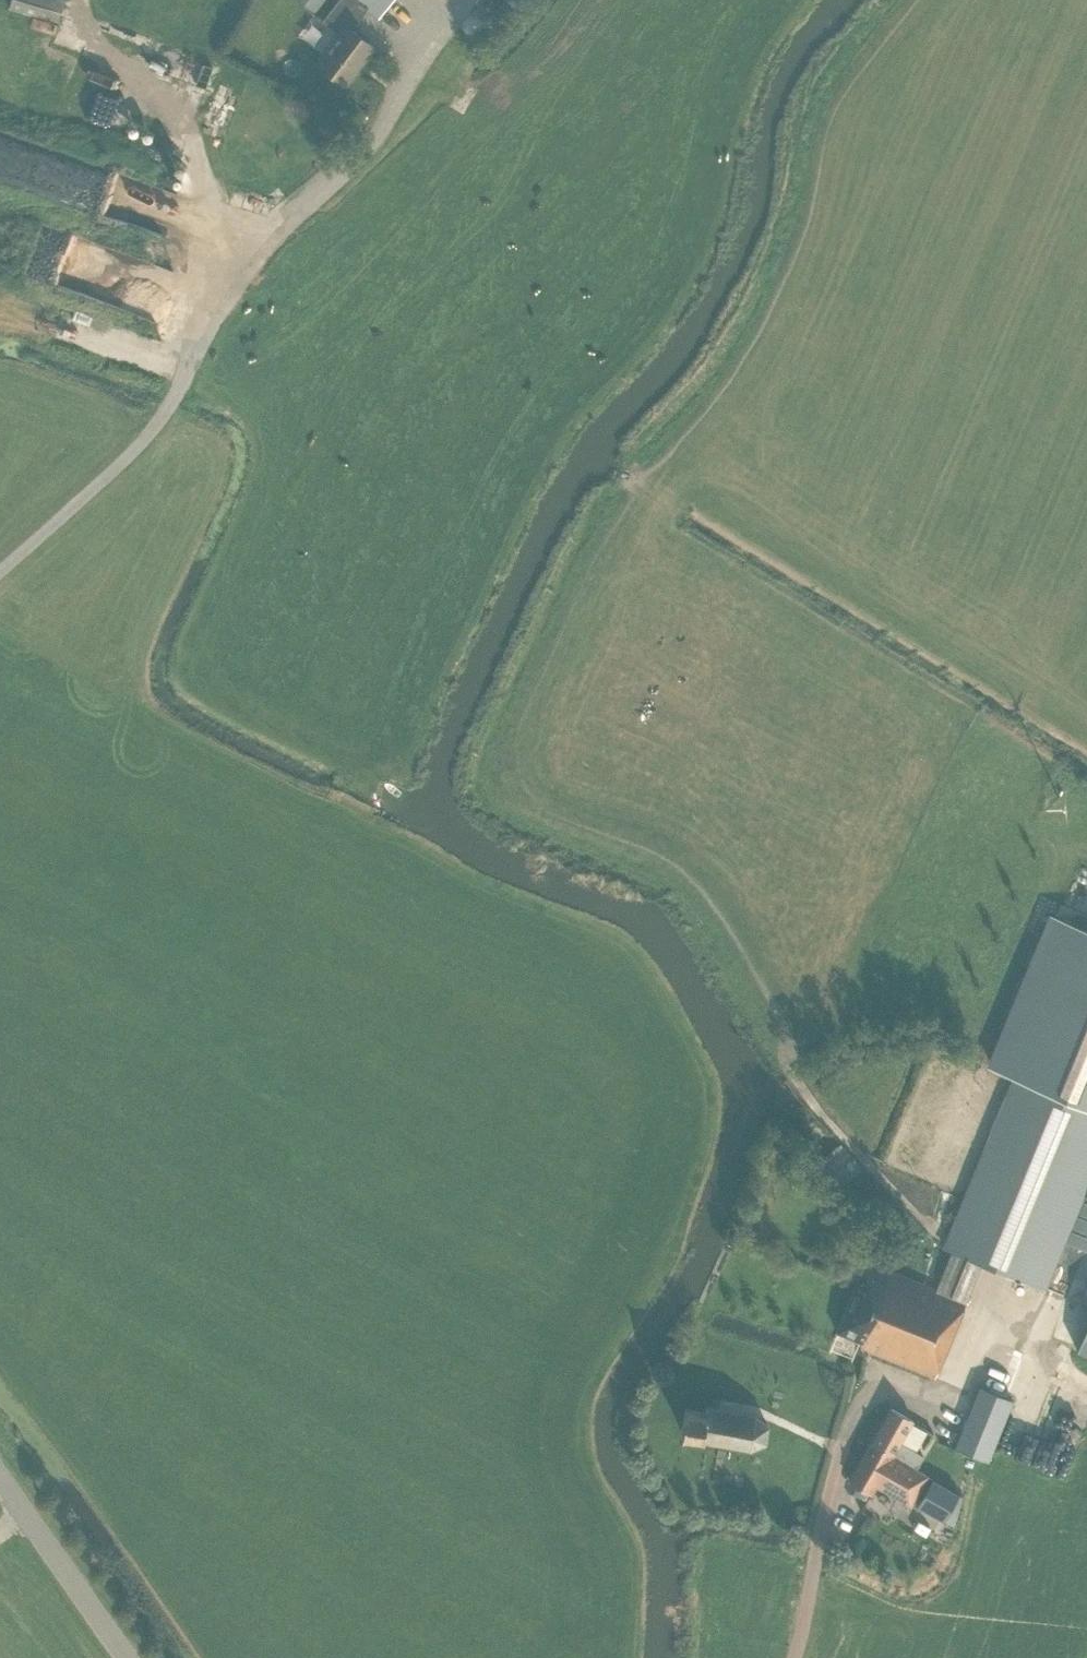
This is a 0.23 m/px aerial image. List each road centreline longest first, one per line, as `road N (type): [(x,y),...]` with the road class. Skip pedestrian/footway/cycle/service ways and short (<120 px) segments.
road 1 (track): [(259,258),(212,210),(188,127),(93,35),(83,0)]
road 2 (tertiary): [(126,1657),(0,1475)]
road 3 (unclassified): [(795,1657),(844,1452)]

